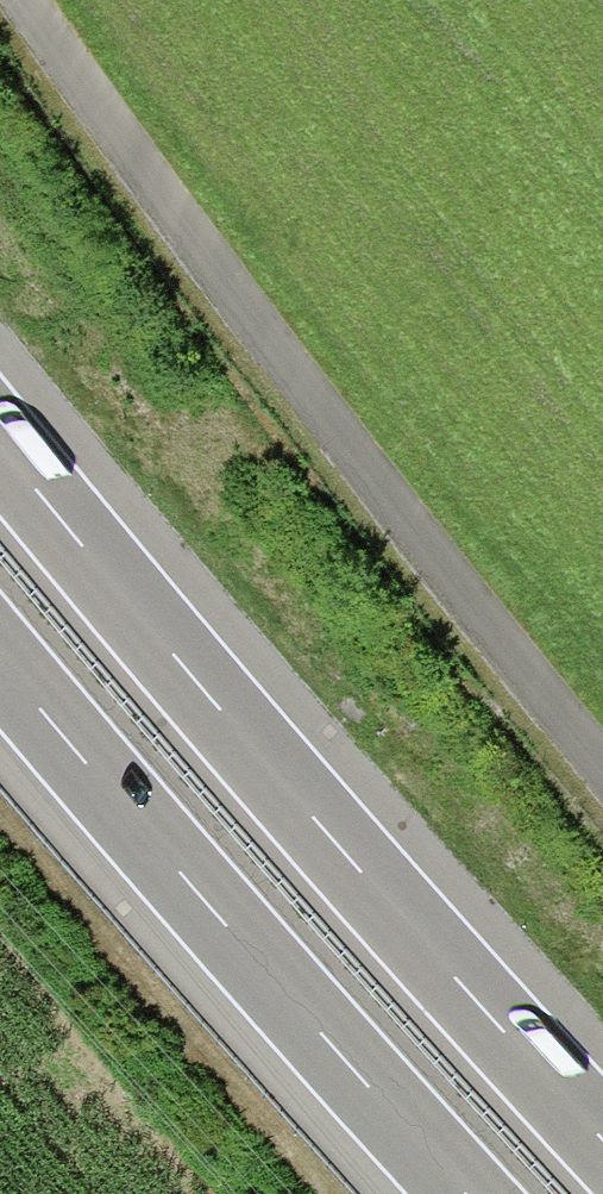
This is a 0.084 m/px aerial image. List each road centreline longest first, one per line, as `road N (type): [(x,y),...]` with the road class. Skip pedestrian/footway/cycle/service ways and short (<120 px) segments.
road 1 (track): [(602,788),(423,566),(3,0)]
road 2 (motorway): [(602,1137),(339,847),(0,444)]
road 3 (motorway): [(0,664),(462,1193)]

